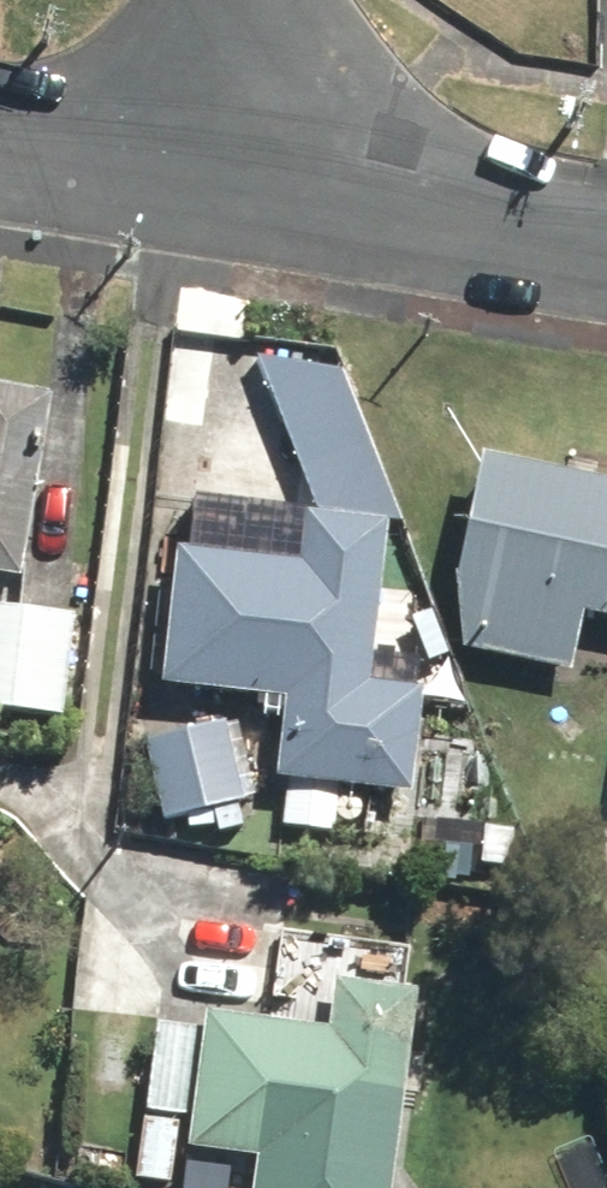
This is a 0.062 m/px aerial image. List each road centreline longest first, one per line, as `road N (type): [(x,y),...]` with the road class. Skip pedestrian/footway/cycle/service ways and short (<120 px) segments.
road 1 (residential): [(308,197),(606,244)]
road 2 (residential): [(27,142),(308,197)]
road 3 (residential): [(308,197),(255,0)]

